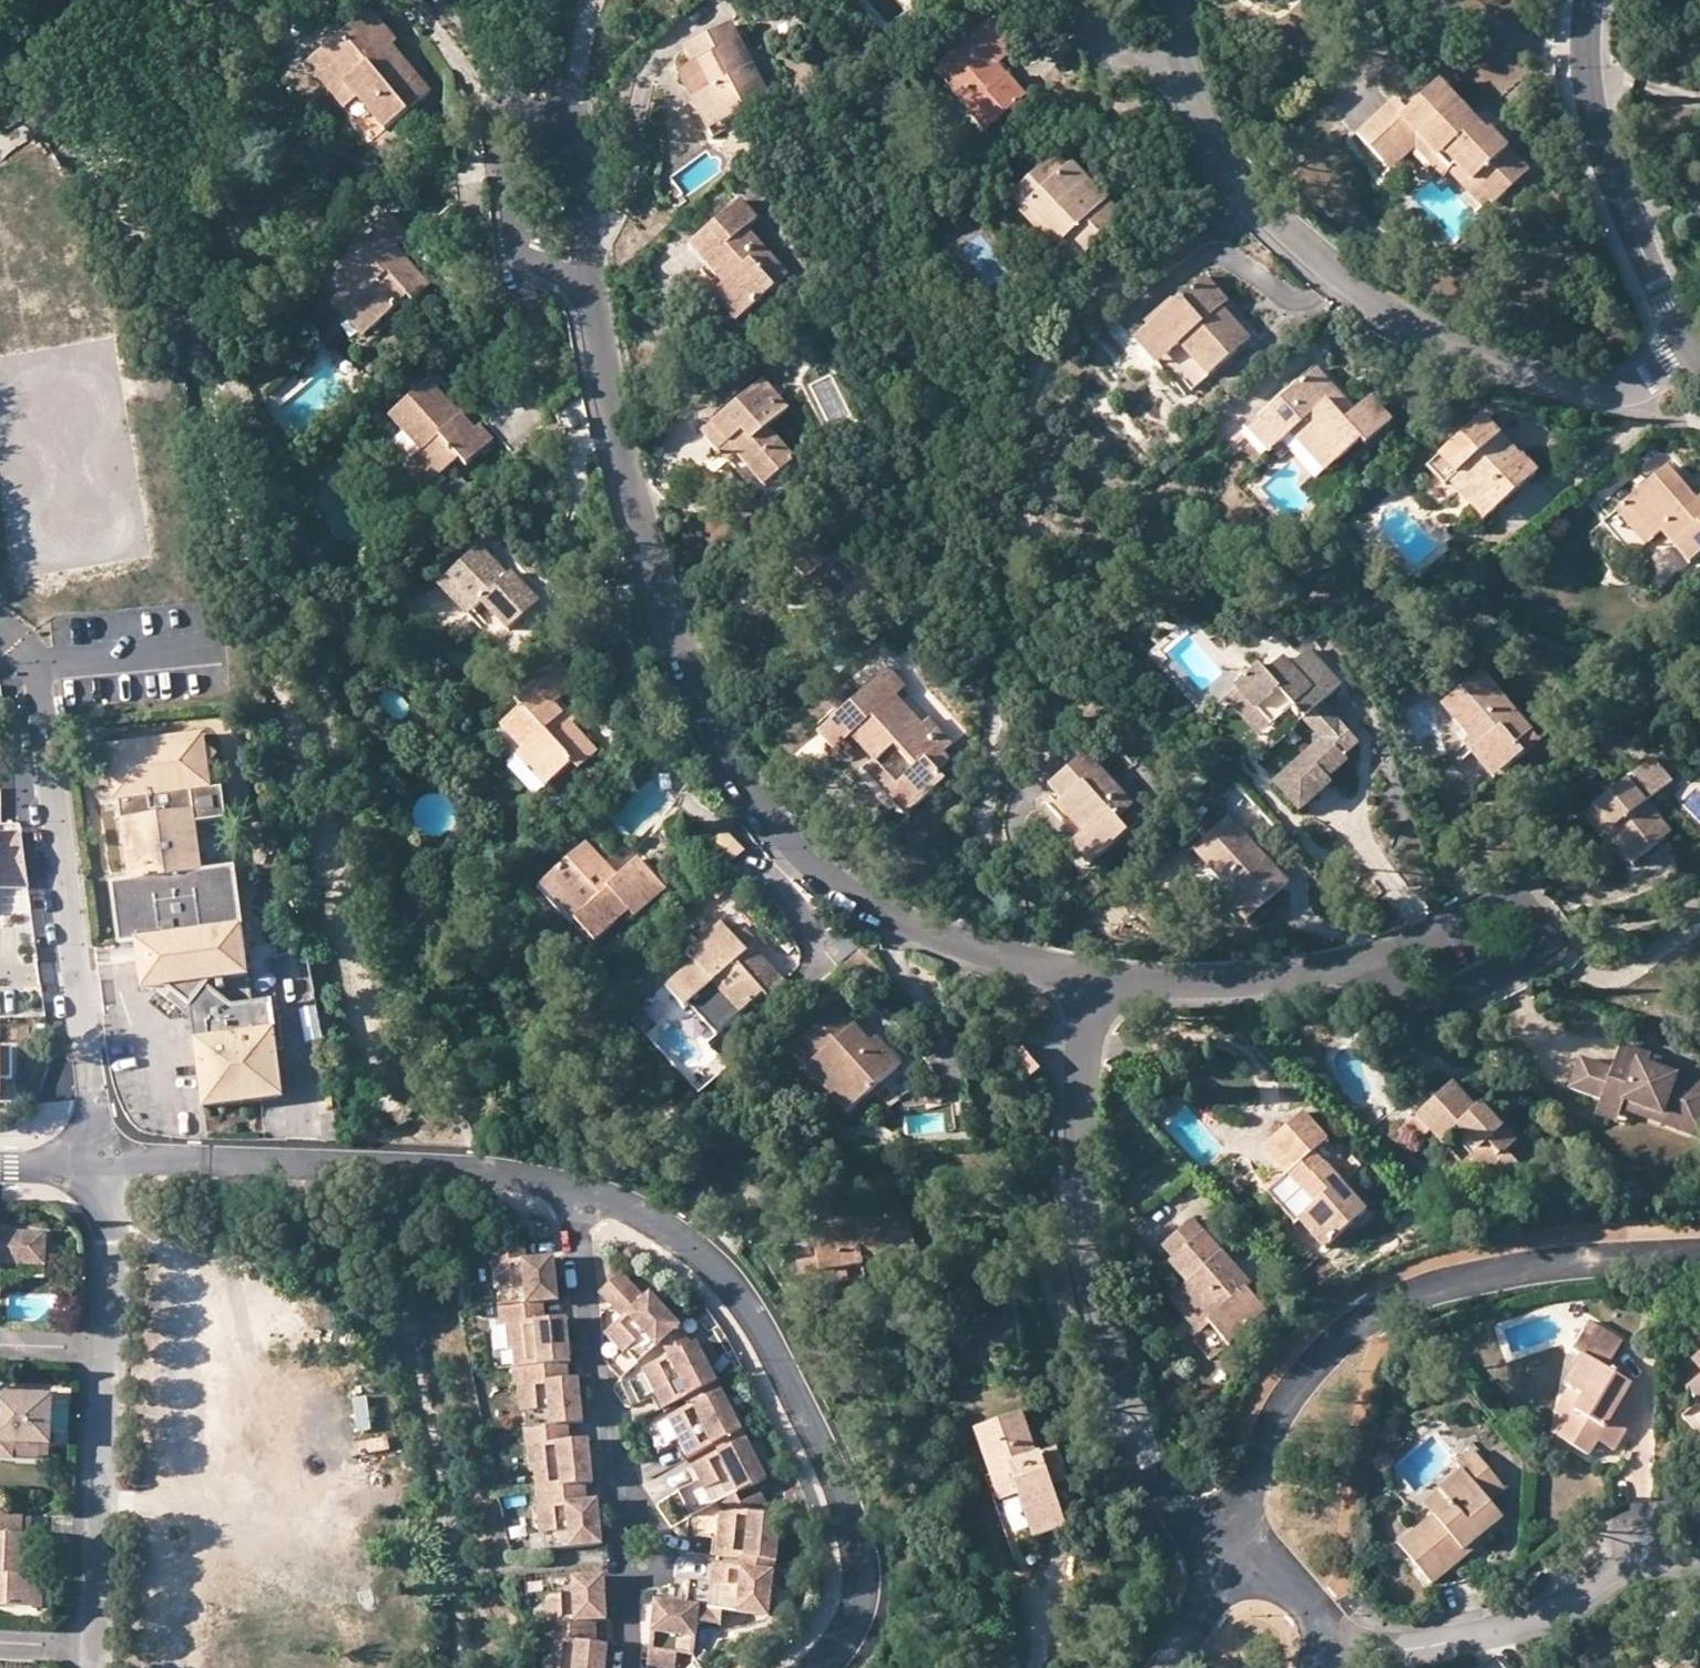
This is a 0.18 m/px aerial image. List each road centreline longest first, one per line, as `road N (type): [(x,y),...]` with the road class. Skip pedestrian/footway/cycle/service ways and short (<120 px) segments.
road 1 (residential): [(1094,983),(867,913),(799,853),(736,781),(664,593),(604,386),(590,284)]
road 2 (residential): [(1696,356),(1615,390),(1505,368),(1408,326),(1330,276),(1236,191),(1180,76)]
road 3 (tertiary): [(1699,1248),(1561,1259),(1453,1278),(1391,1302),(1317,1369),(1282,1423),(1225,1549)]
road 4 (residential): [(1225,1549),(1198,1541),(1155,1470),(1095,1265),(1083,1199),(1094,983)]
road 5 (tertiary): [(814,1667),(850,1618),(857,1590),(851,1520),(752,1329),(710,1277),(572,1190)]
road 6 (residential): [(20,645),(37,681),(103,1163)]
road 7 (residential): [(572,1190),(628,1605),(624,1667)]
road 8 (tertiary): [(572,1190),(493,1174),(103,1163)]
road 9 (residential): [(1319,1647),(1423,1647),(1493,1632),(1601,1577),(1646,1562),(1699,1561)]
road 10 (residential): [(590,284),(577,155),(564,123),(536,114),(511,118),(497,140),(503,200),(519,244),(542,262)]
road 11 (residential): [(1588,0),(1596,115),(1636,237),(1696,356)]
road 12 (residential): [(1373,968),(1421,1002),(1511,967),(1539,942),(1532,913),(1513,906),(1447,927)]
road 13 (residential): [(90,1642),(104,1340)]
road 14 (residential): [(1094,983),(1373,968)]
road 15 (residential): [(104,1340),(103,1163)]
road 16 (residential): [(1225,1549),(1253,1552),(1309,1602),(1321,1625),(1319,1647)]
road 17 (tertiary): [(1225,1549),(1167,1667)]

